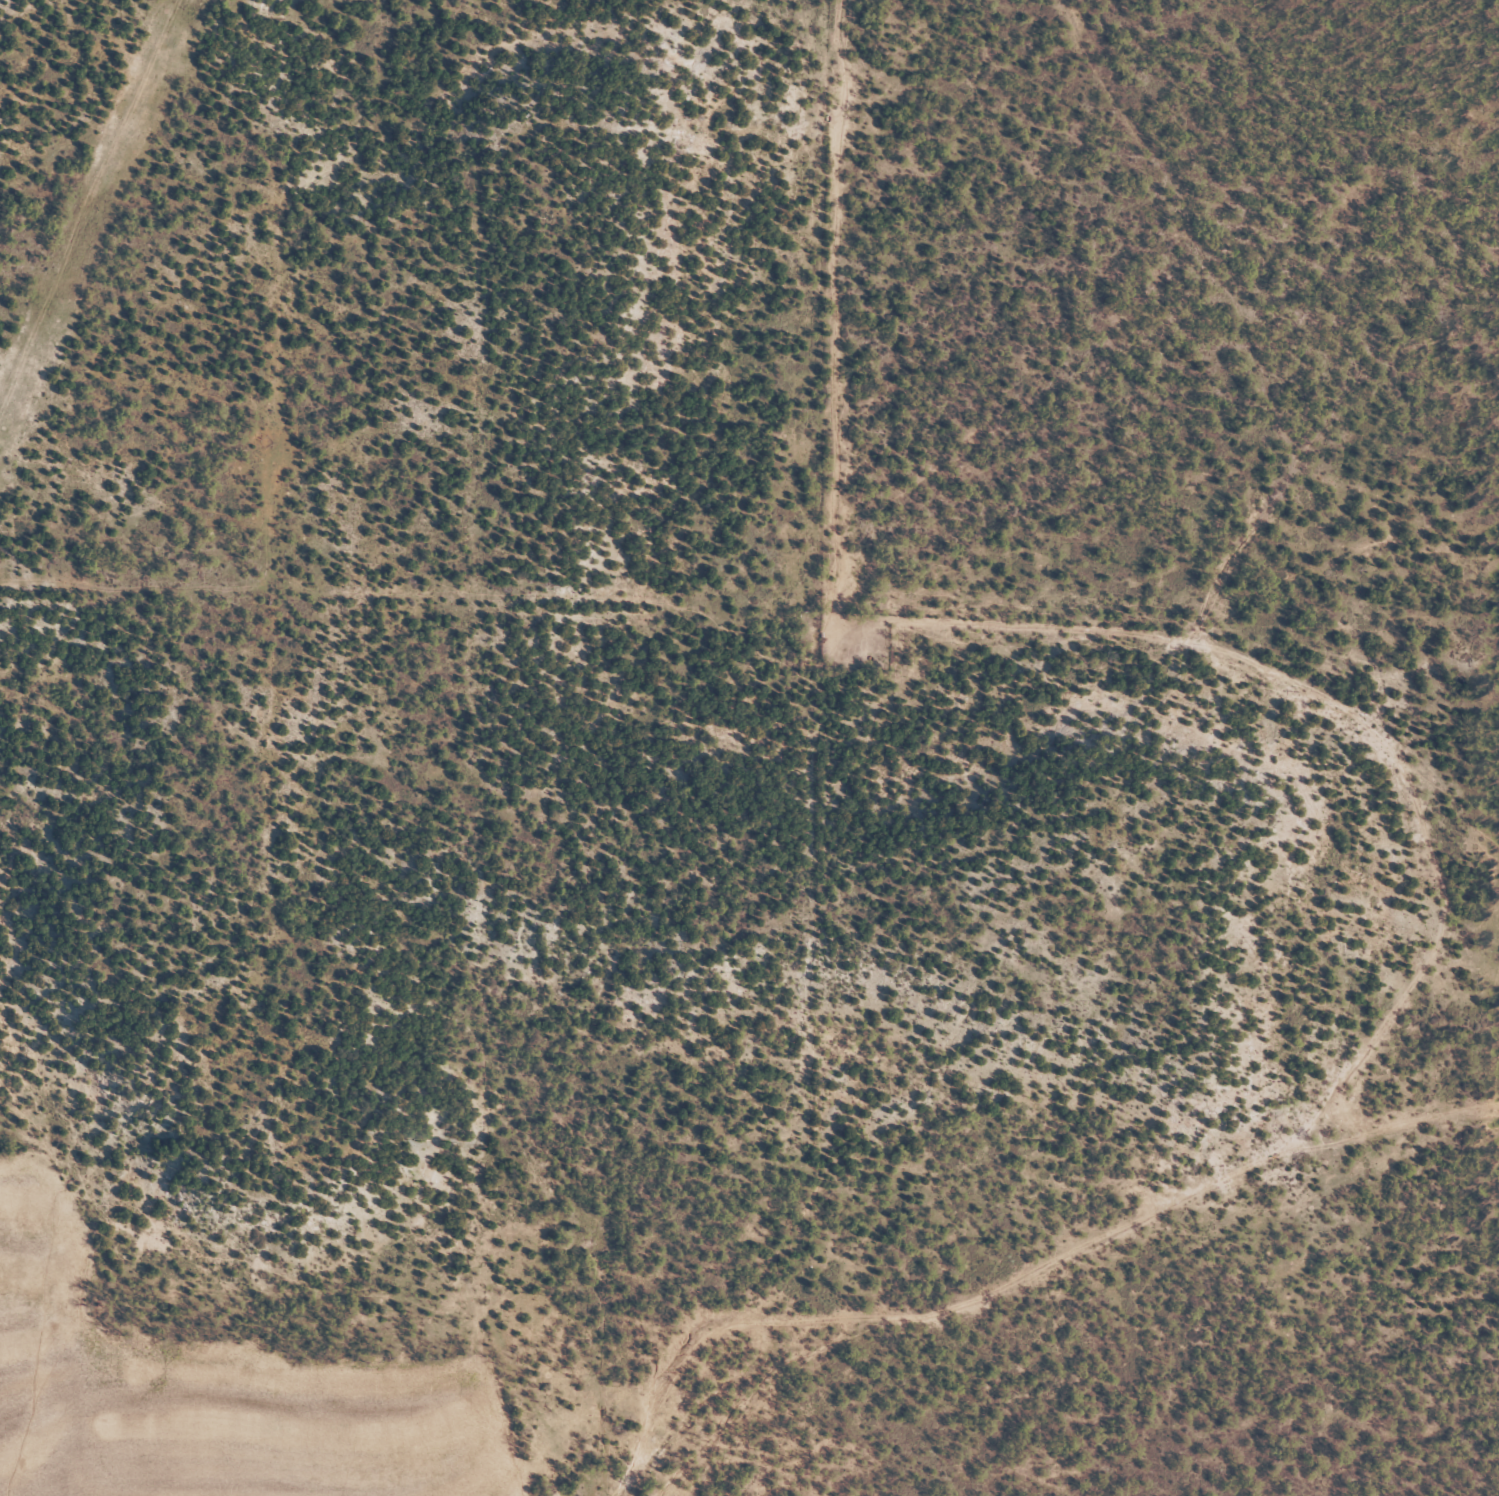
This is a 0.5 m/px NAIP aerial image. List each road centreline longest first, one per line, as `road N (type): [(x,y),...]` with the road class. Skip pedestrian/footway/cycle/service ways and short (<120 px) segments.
road 1 (residential): [(1067,0),(1065,14),(1110,126),(1293,396),(1298,518),(1263,610),(1283,671),(1450,819),(1470,952),(1374,1130)]
road 2 (residential): [(713,1495),(821,1390),(943,1323),(1252,1191),(1349,1130),(1498,1111)]
road 3 (residential): [(0,357),(66,345),(213,284),(431,100),(508,0)]

